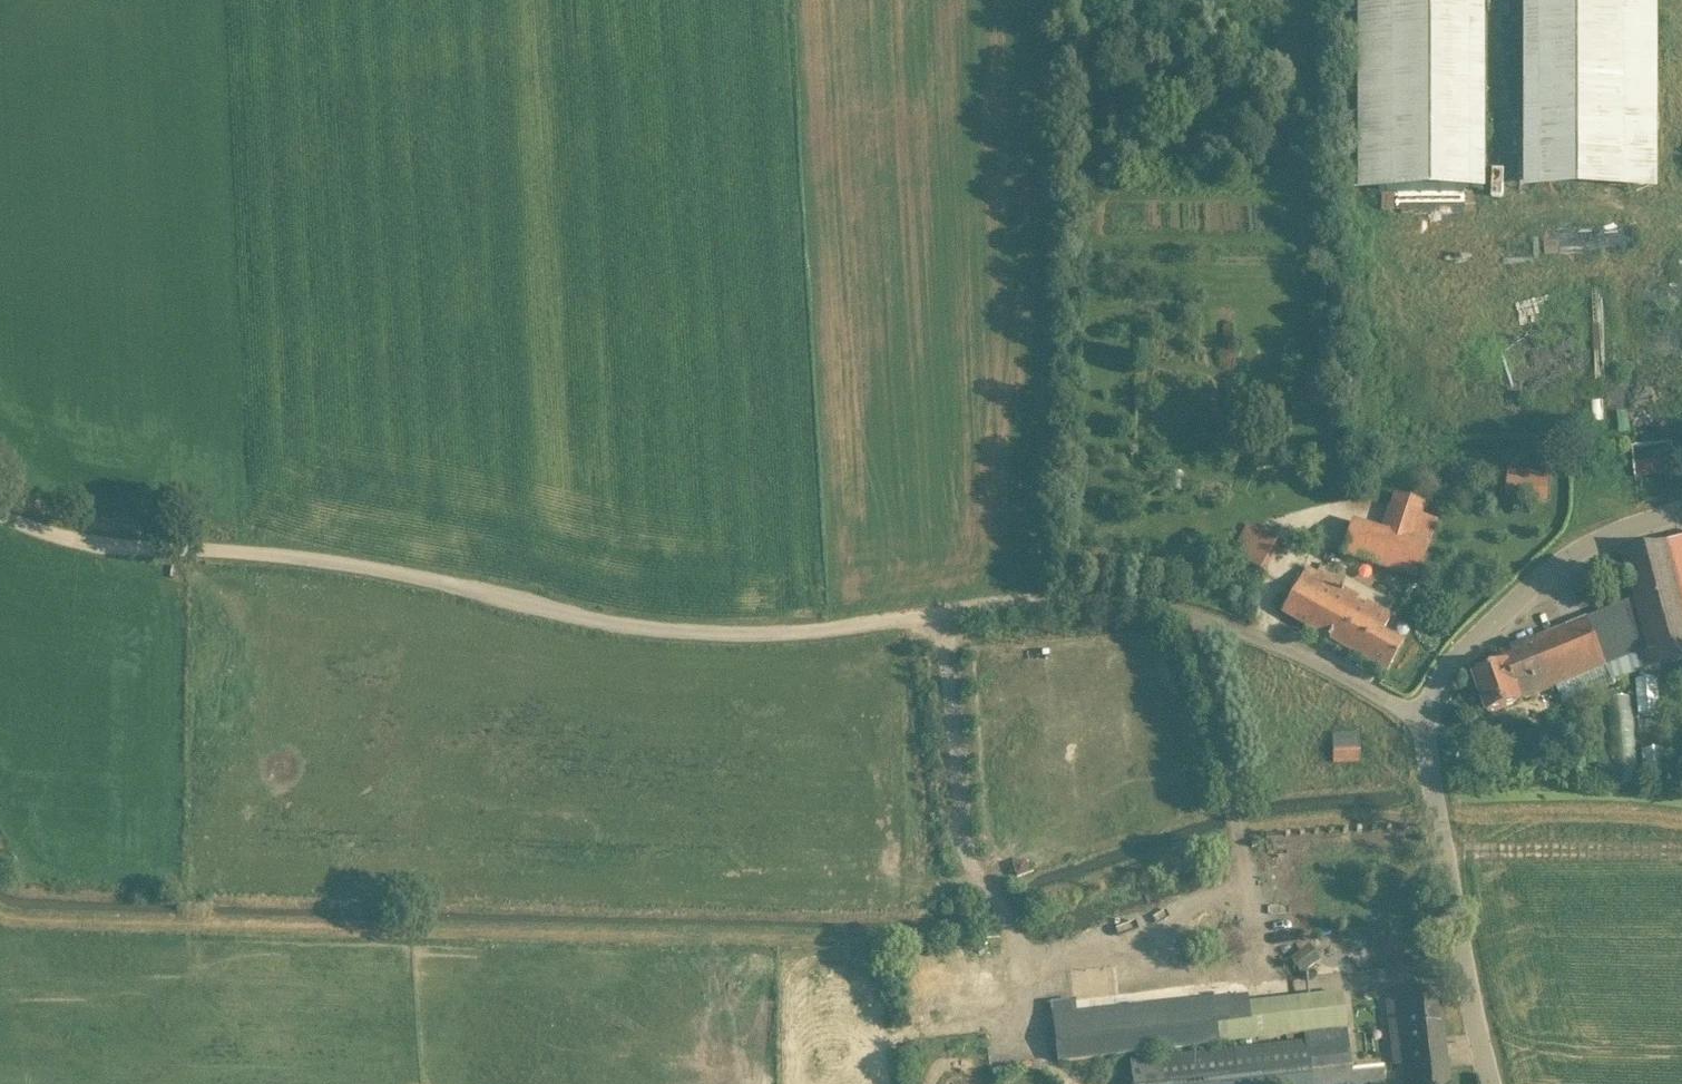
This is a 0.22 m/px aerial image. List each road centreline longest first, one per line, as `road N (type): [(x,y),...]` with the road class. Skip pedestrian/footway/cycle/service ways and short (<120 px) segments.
road 1 (track): [(1422,710),(1300,656),(1165,612),(1066,602),(777,637),(641,632),(374,571),(89,538),(0,510)]
road 2 (unclassified): [(1491,1083),(1422,710),(1442,678),(1563,562),(1681,513)]
road 3 (track): [(938,618),(978,886)]

